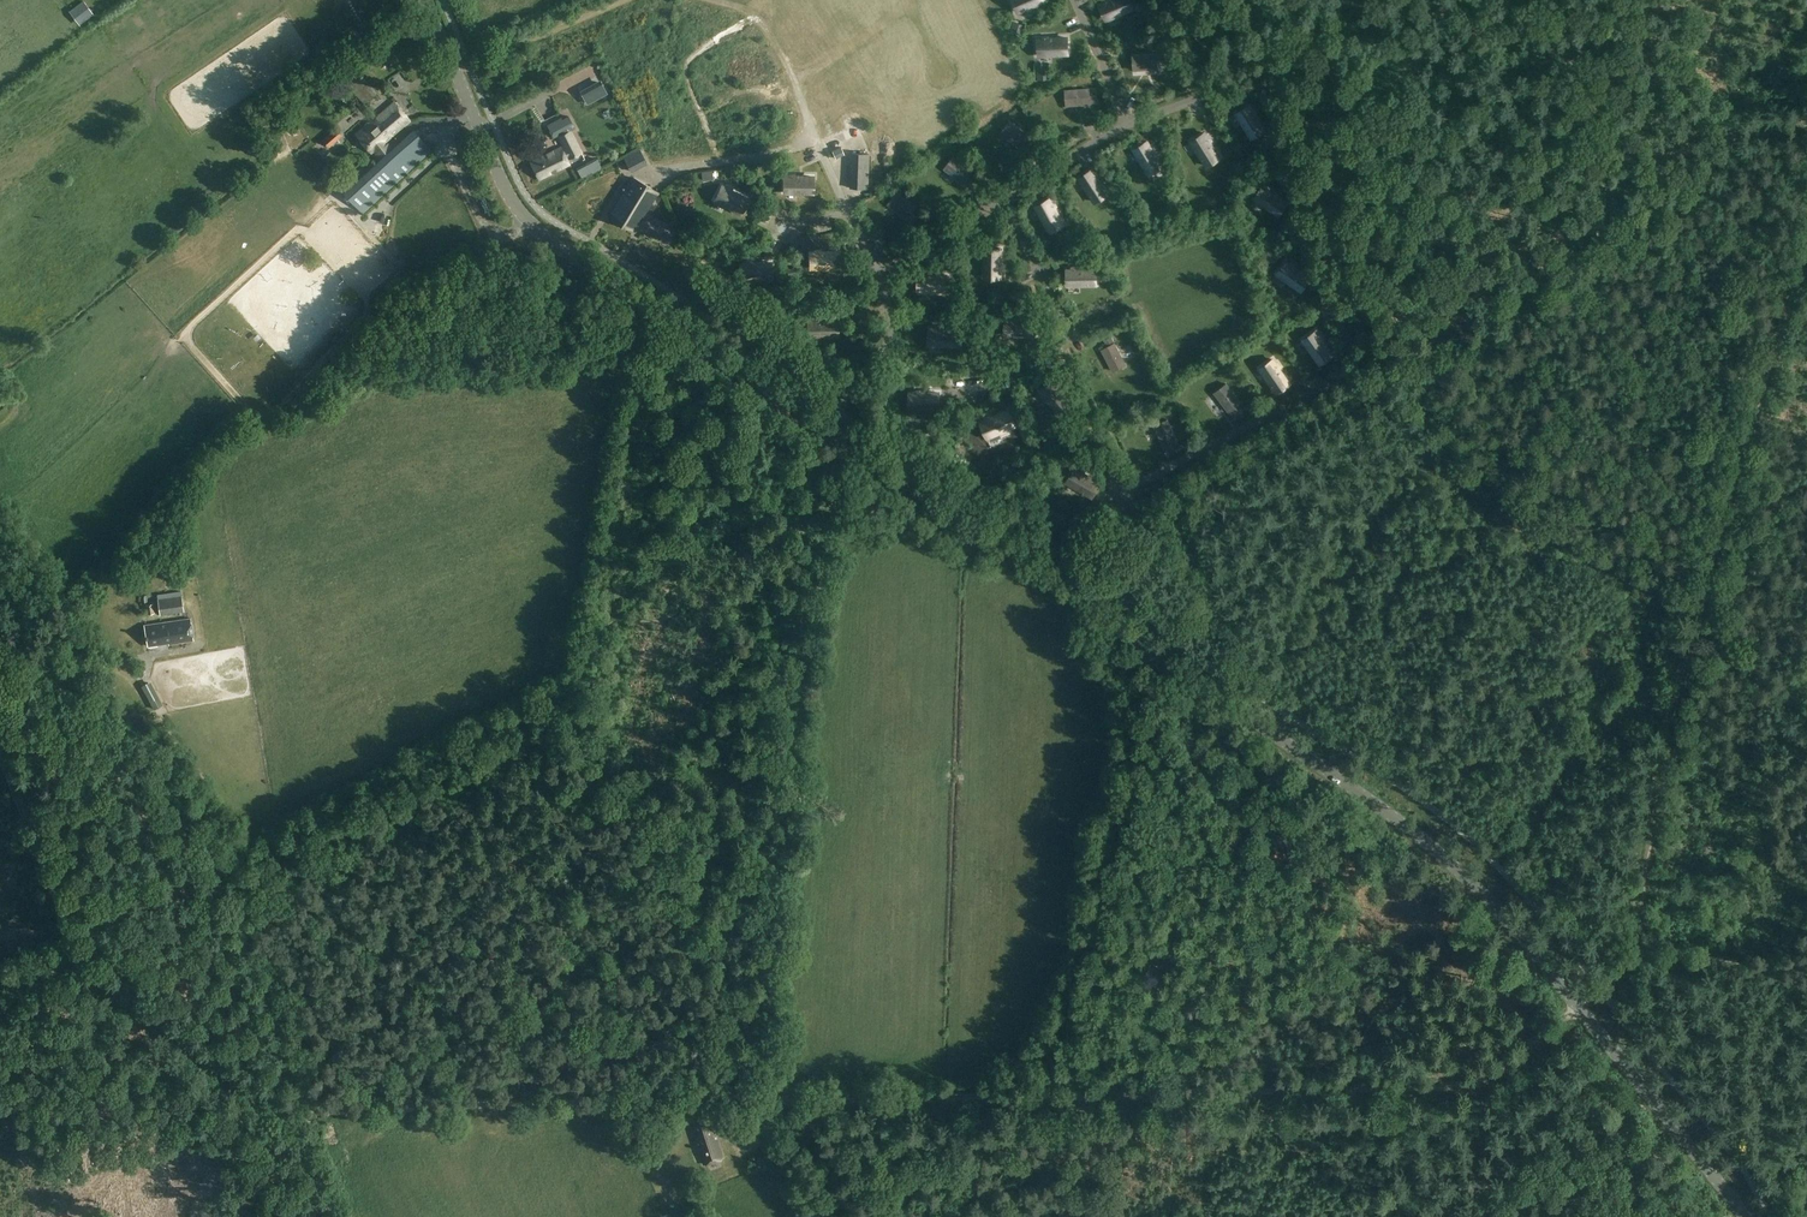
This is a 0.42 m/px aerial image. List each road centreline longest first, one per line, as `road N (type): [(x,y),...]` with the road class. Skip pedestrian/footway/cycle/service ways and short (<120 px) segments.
road 1 (tertiary): [(1748,1216),(1548,966),(1378,800),(1158,643),(1073,598),(571,257),(519,214),(422,0)]
road 2 (track): [(803,1099),(1378,1091),(1476,1081),(1602,991),(1637,957)]
road 3 (track): [(1656,829),(1690,624),(1806,228)]
road 4 (track): [(478,1104),(803,1099)]
road 5 (track): [(588,696),(341,813)]
road 6 (track): [(784,486),(605,605),(599,638)]
road 7 (track): [(252,1093),(124,997),(77,945)]
road 8 (track): [(478,1104),(316,1112),(252,1093)]
road 9 (track): [(77,945),(0,749)]
road 10 (track): [(1637,957),(1656,829)]
road 11 (track): [(258,1097),(302,1216)]
road 12 (track): [(803,1099),(851,1216)]

